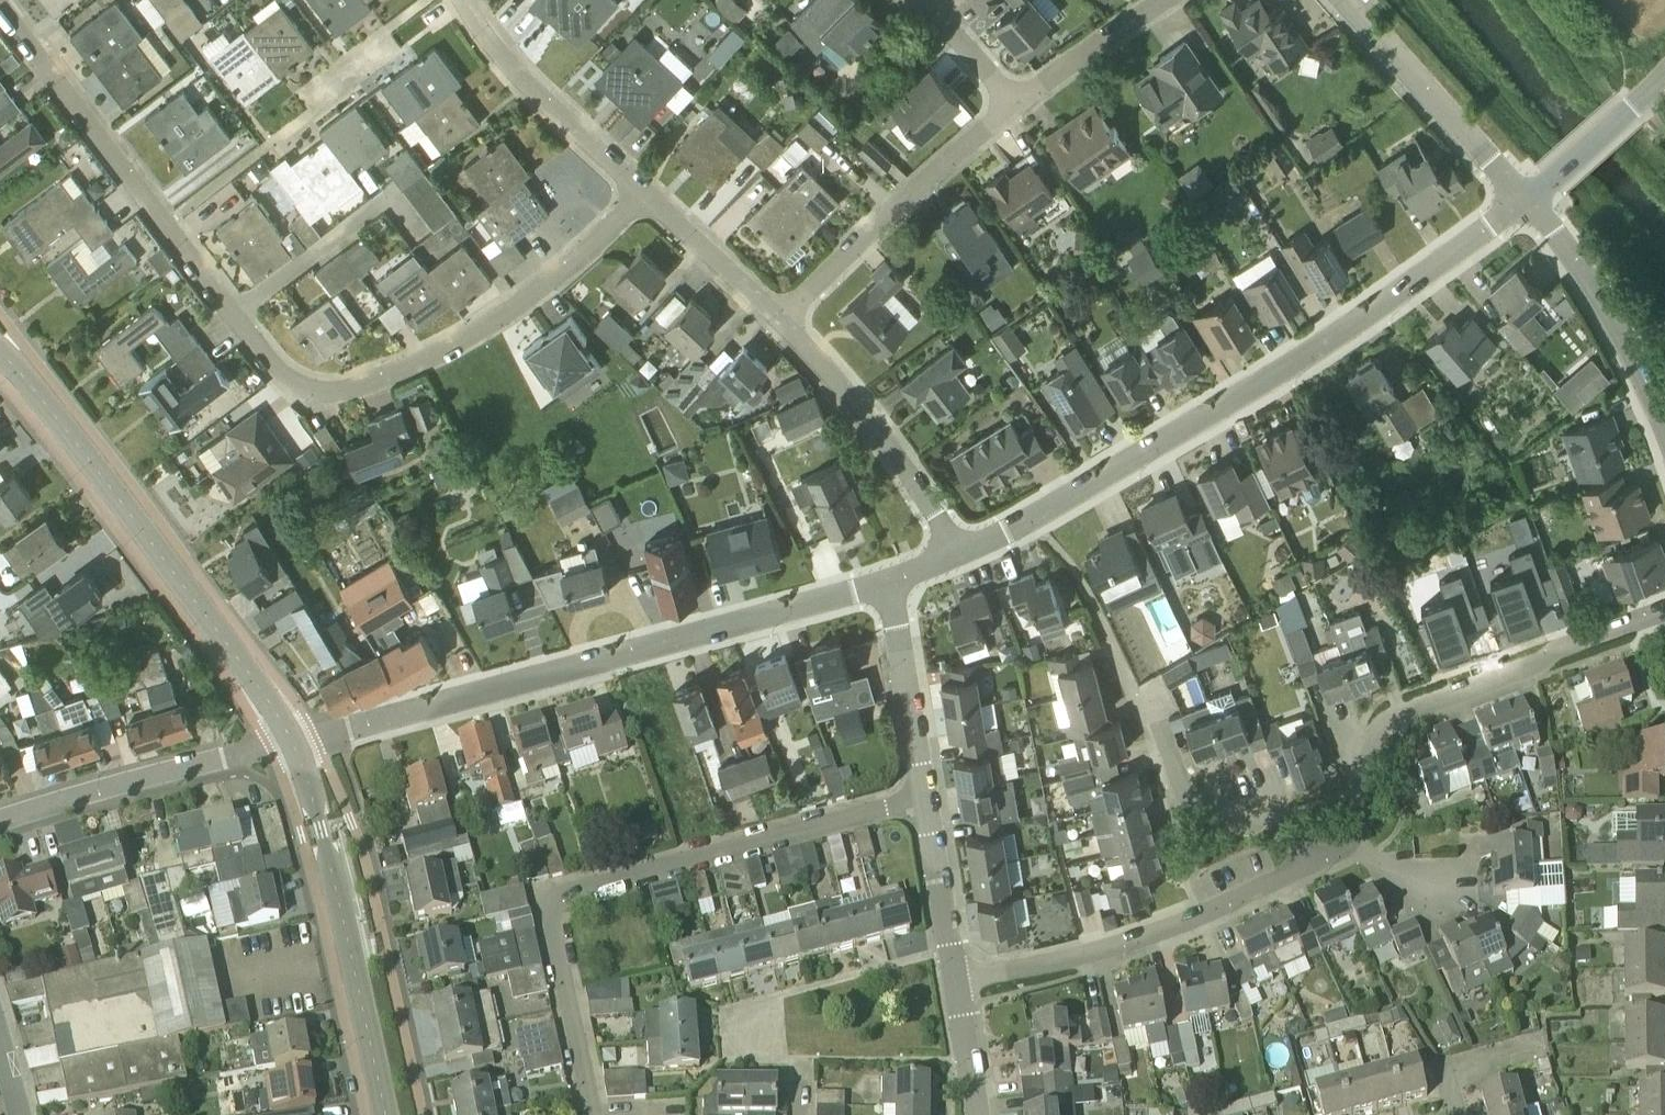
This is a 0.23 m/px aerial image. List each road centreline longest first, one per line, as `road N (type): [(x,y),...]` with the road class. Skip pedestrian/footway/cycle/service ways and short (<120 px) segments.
road 1 (residential): [(958,554),(1256,398),(1524,205)]
road 2 (residential): [(293,739),(886,582)]
road 3 (residential): [(925,794),(576,887),(557,901),(552,921),(592,1114)]
road 4 (residential): [(228,323),(280,384),(332,394),(458,339),(626,196)]
road 5 (tertiary): [(293,739),(234,651),(0,353)]
road 6 (residential): [(1314,827),(1366,743),(1406,709),(1664,612)]
road 7 (tertiary): [(387,1114),(339,891),(293,739)]
road 8 (residential): [(0,15),(228,323)]
road 9 (residential): [(959,995),(1161,930),(1244,891),(1287,856)]
road 10 (residential): [(786,328),(1015,106)]
road 11 (residential): [(0,825),(293,739)]
road 12 (residential): [(958,554),(786,328)]
road 13 (residential): [(1664,449),(1622,356),(1524,205)]
road 14 (residential): [(1287,856),(1259,822),(1178,789),(1104,662)]
road 15 (tertiary): [(1524,205),(1343,0)]
road 16 (residential): [(626,196),(509,80),(450,0)]
road 17 (residential): [(228,323),(394,195),(425,237)]
road 18 (residential): [(925,794),(886,582)]
road 19 (residential): [(786,328),(626,196)]
road 20 (residential): [(959,995),(925,794)]
road 21 (residential): [(1015,106),(1177,0)]
road 22 (residential): [(1015,106),(913,0)]
road 23 (residential): [(1435,904),(1314,827)]
road 24 (residential): [(1460,1114),(1454,1080),(1473,1060),(1537,1045)]
road 25 (residential): [(977,1114),(959,995)]

